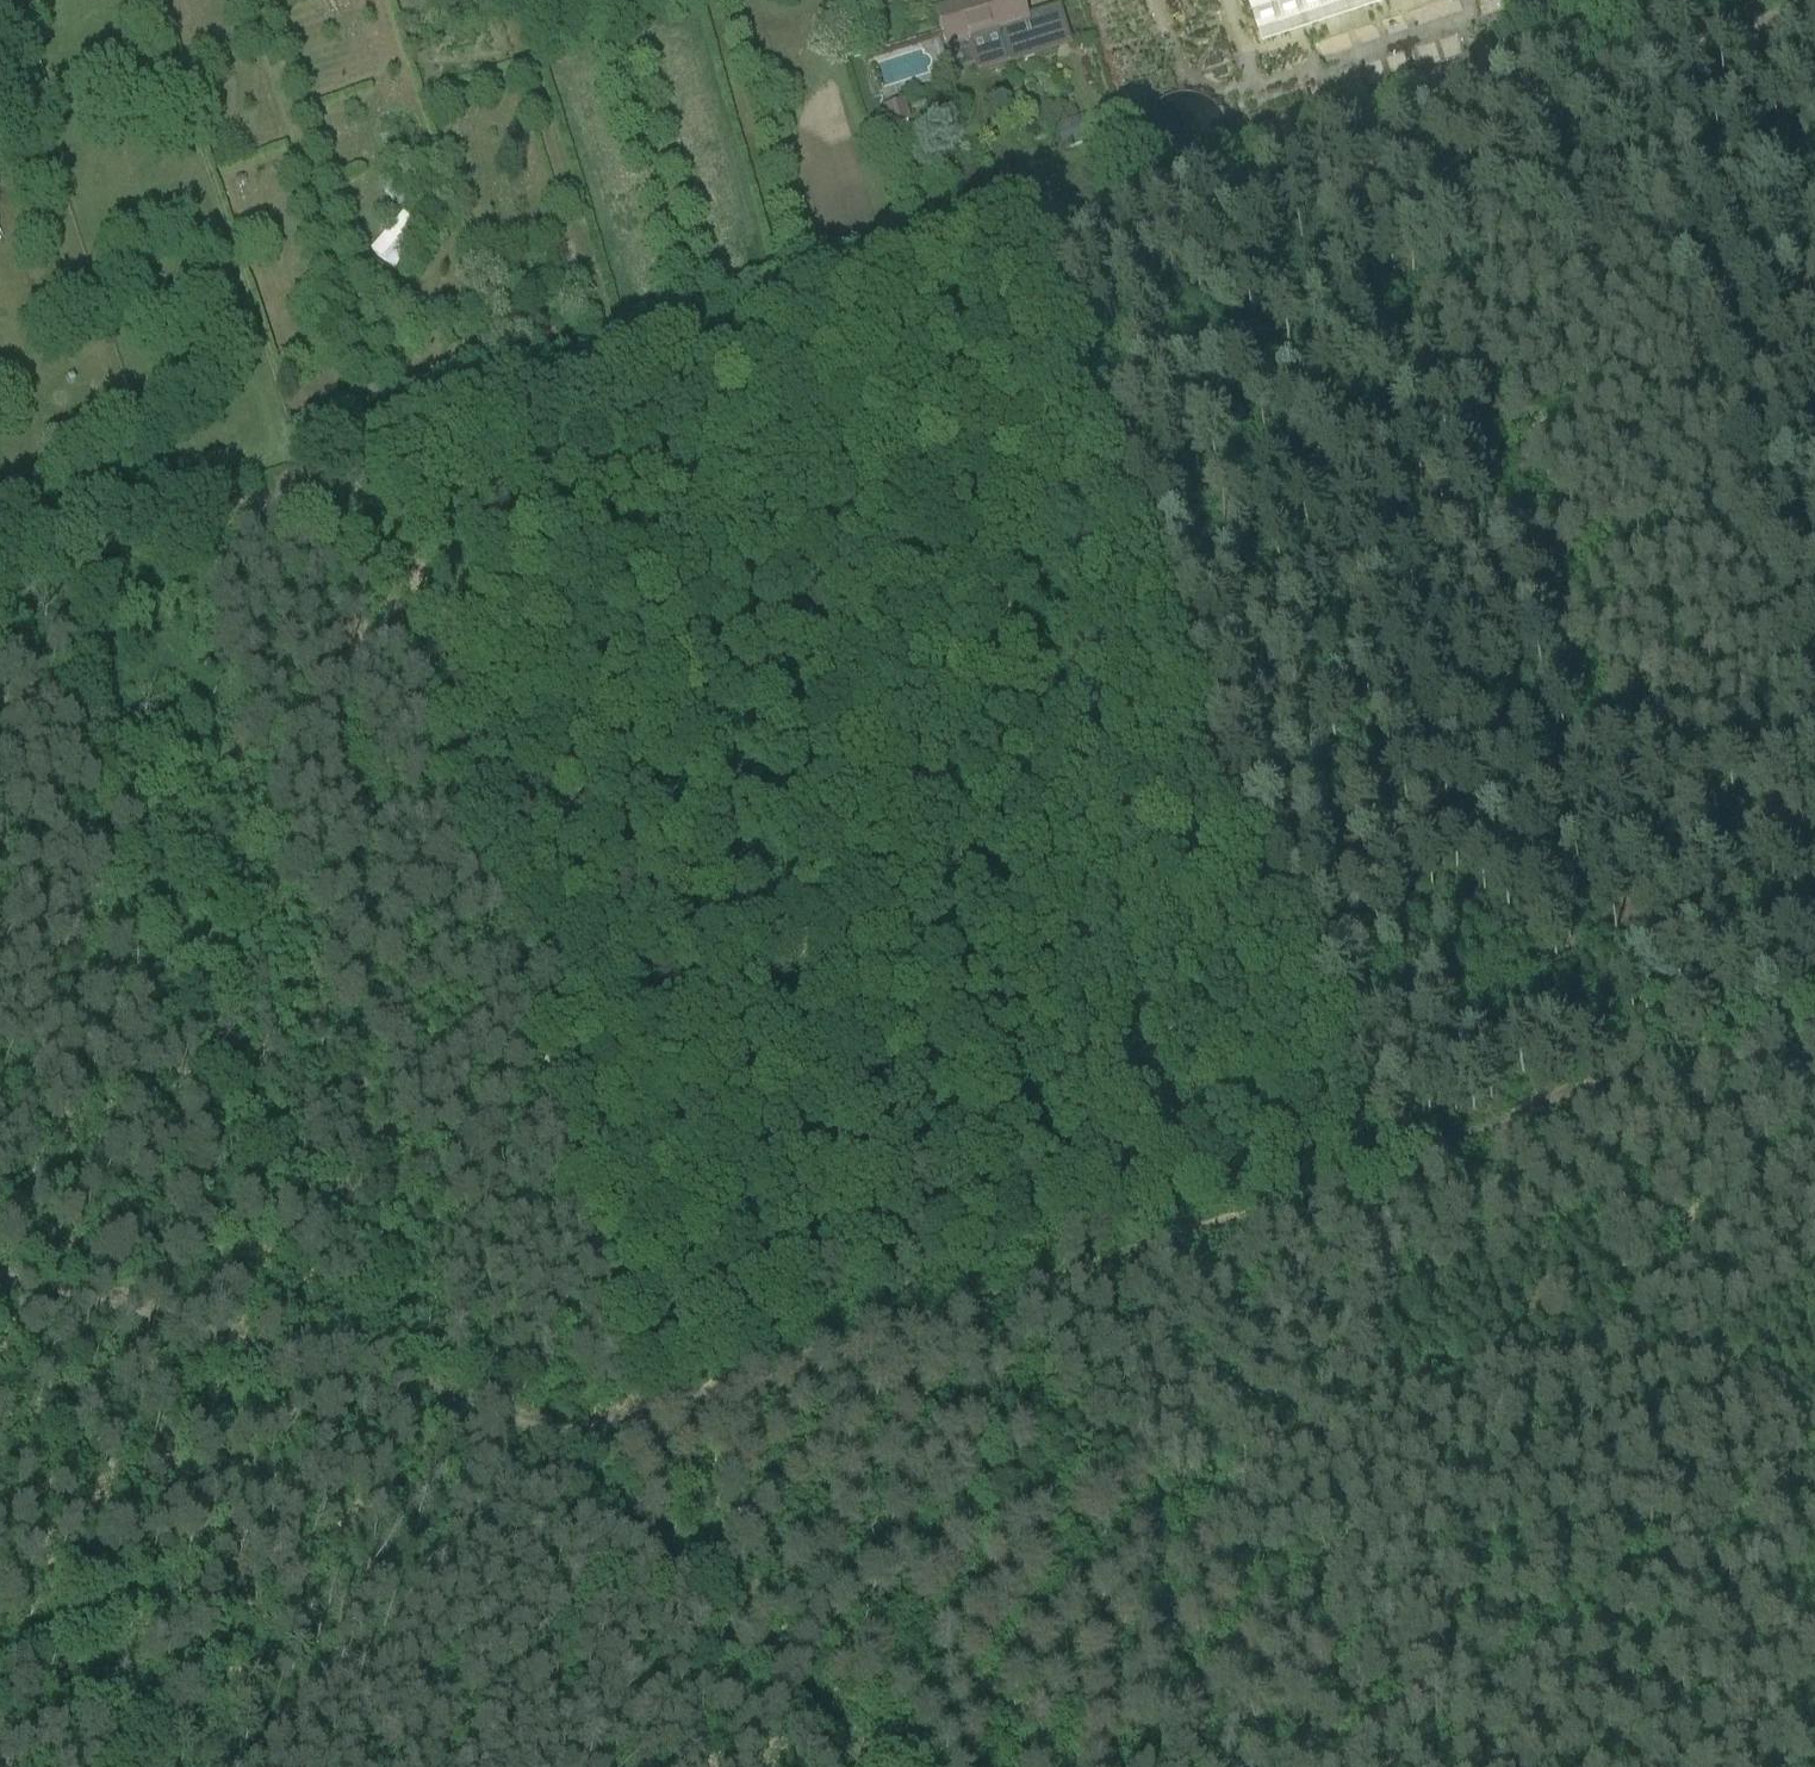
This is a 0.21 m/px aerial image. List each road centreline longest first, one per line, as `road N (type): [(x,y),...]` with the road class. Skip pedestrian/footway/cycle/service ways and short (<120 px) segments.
road 1 (track): [(525,1431),(580,1432),(649,1413),(1814,1030)]
road 2 (track): [(0,587),(59,560),(258,507),(345,469),(1059,246)]
road 3 (track): [(1059,246),(1814,0)]
road 4 (track): [(0,1281),(525,1431)]
road 5 (track): [(884,1766),(525,1431)]

